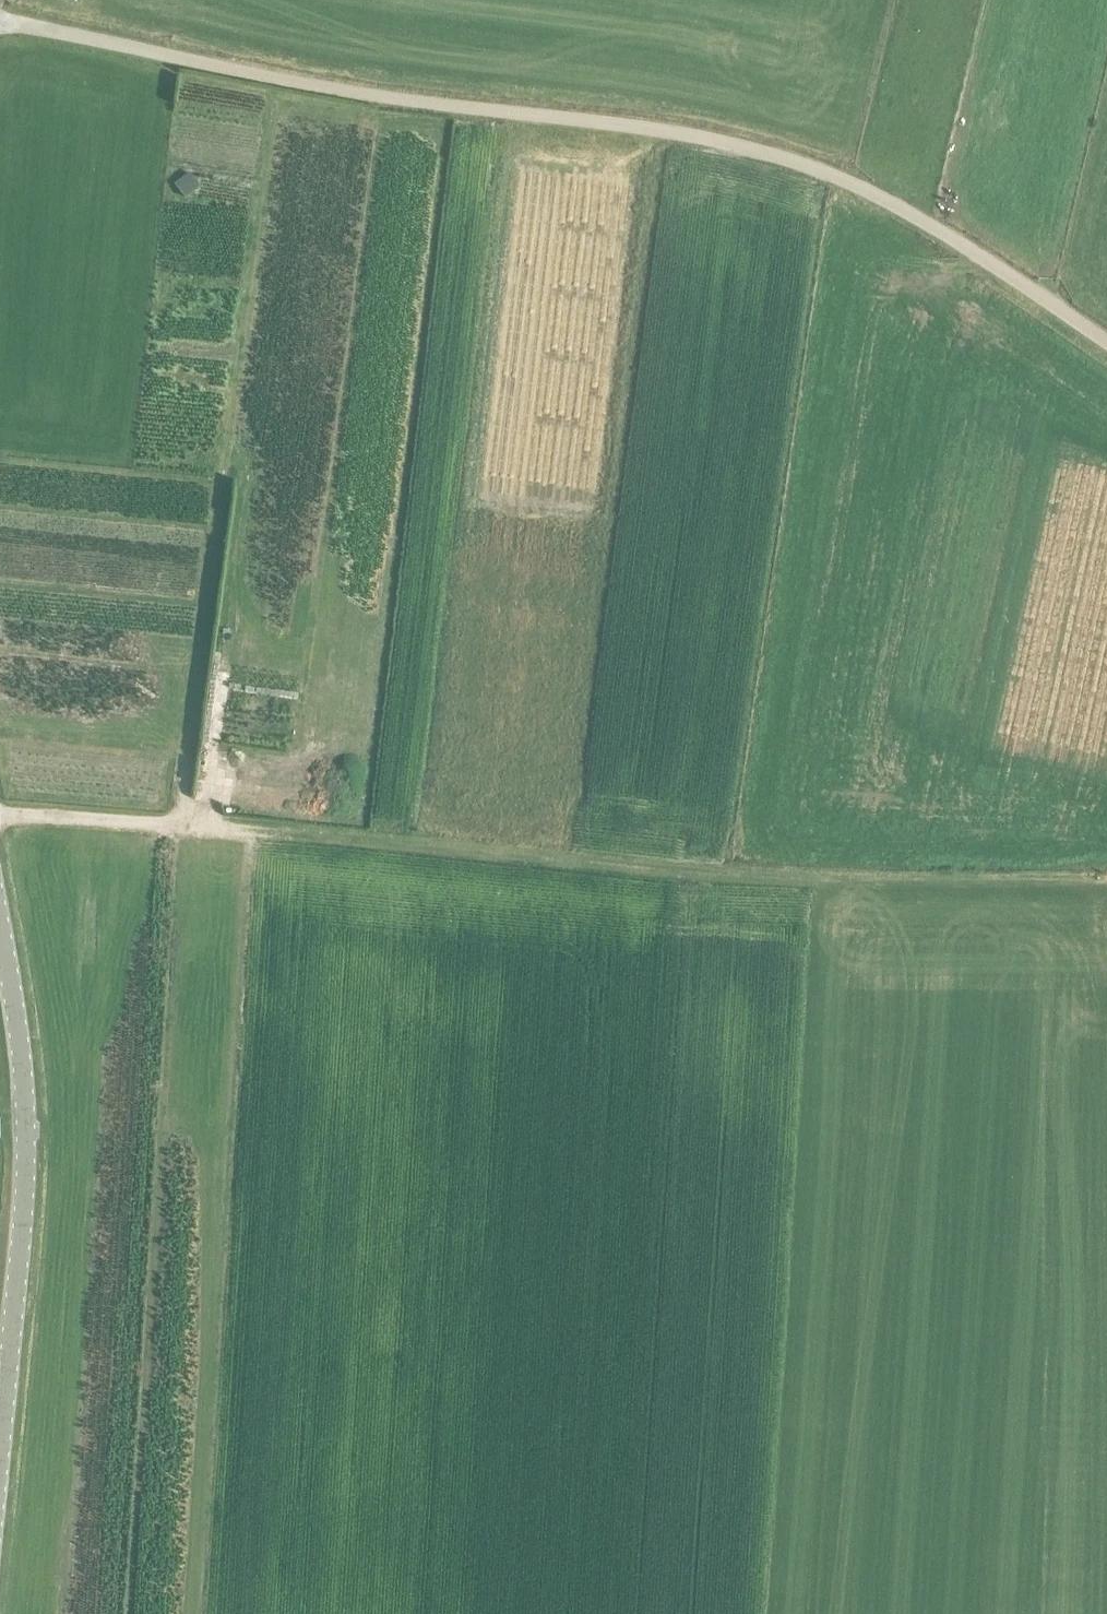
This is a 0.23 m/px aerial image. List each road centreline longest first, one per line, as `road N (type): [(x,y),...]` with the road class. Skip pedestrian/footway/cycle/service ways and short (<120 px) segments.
road 1 (track): [(1055,307),(850,183),(754,151),(356,93),(0,27)]
road 2 (unclassified): [(0,1459),(31,1153),(0,929)]

